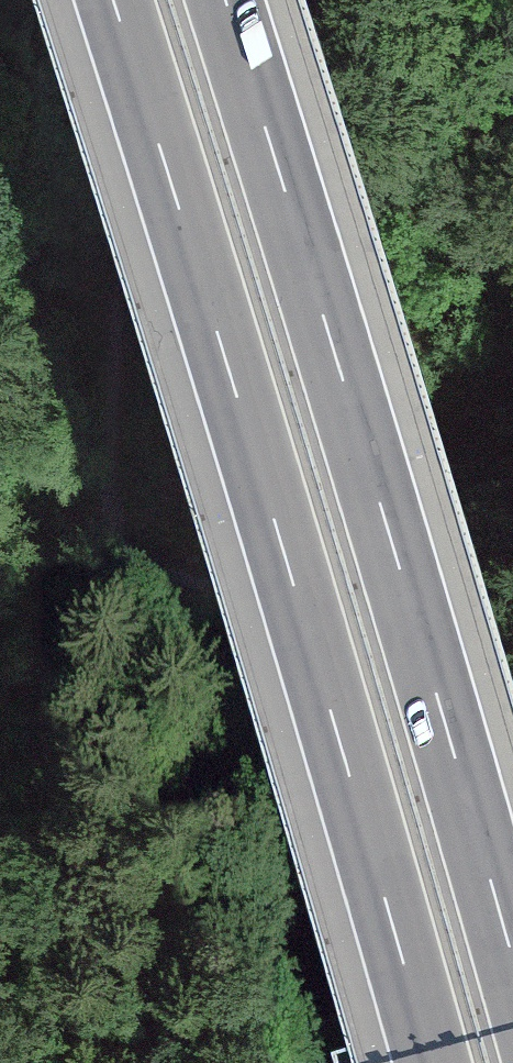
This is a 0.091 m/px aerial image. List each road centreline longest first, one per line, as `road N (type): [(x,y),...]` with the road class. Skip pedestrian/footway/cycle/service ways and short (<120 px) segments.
road 1 (motorway): [(114,0),(433,1062)]
road 2 (motorway): [(512,968),(225,0)]

